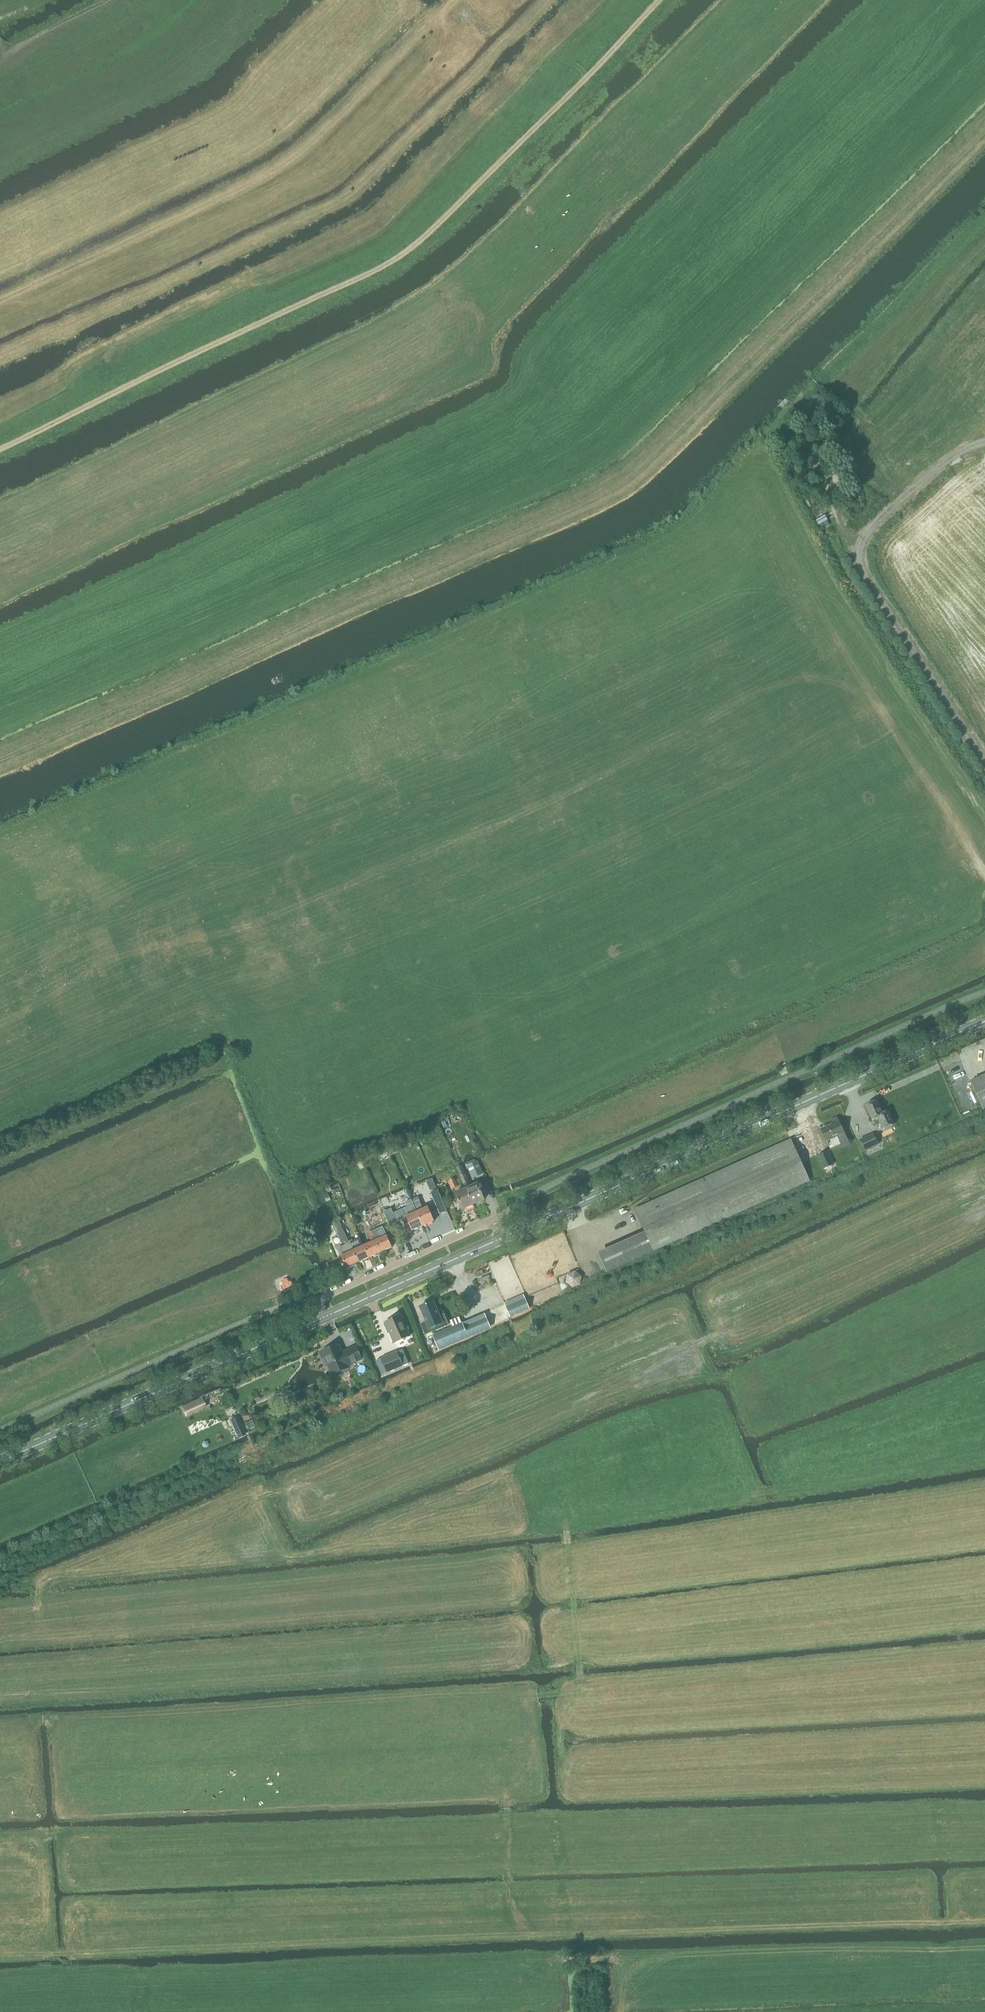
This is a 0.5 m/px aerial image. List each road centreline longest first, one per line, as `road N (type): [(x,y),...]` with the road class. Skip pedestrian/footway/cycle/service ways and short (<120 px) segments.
road 1 (track): [(0,447),(381,269),(424,240),(663,0)]
road 2 (secondary): [(512,1232),(984,1022)]
road 3 (track): [(984,444),(947,461),(884,516),(859,551),(862,573),(954,717)]
road 4 (secondary): [(0,1461),(325,1316)]
road 5 (residential): [(325,1316),(322,1296),(497,1217)]
road 6 (secondary): [(325,1316),(512,1232)]

